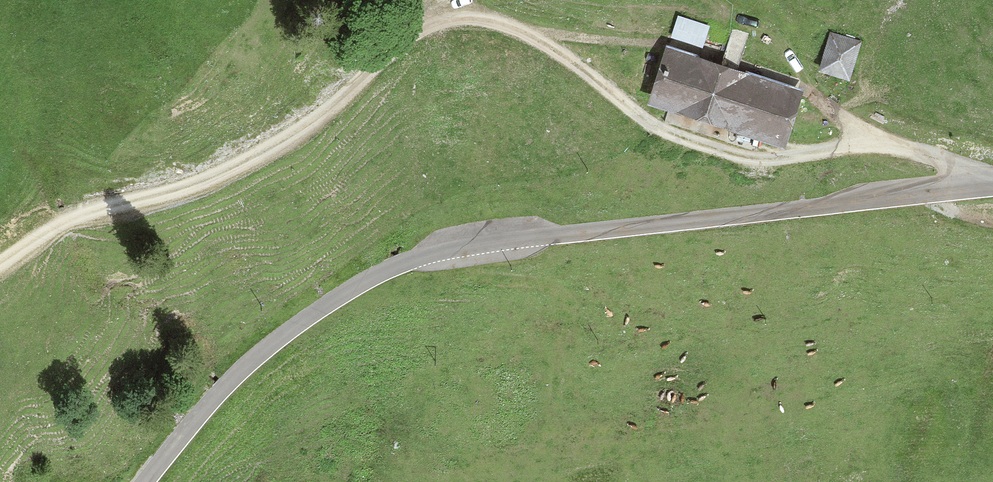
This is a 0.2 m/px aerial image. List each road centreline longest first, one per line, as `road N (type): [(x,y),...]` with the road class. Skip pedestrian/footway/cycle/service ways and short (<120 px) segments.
road 1 (track): [(0,263),(85,209),(180,189),(293,133),(338,102),(373,61),(455,16),(523,31),(663,131),(708,149),(782,161),(900,148),(992,183)]
road 2 (tertiary): [(147,481),(274,340),(356,285),(418,258),(489,242),(992,188)]

